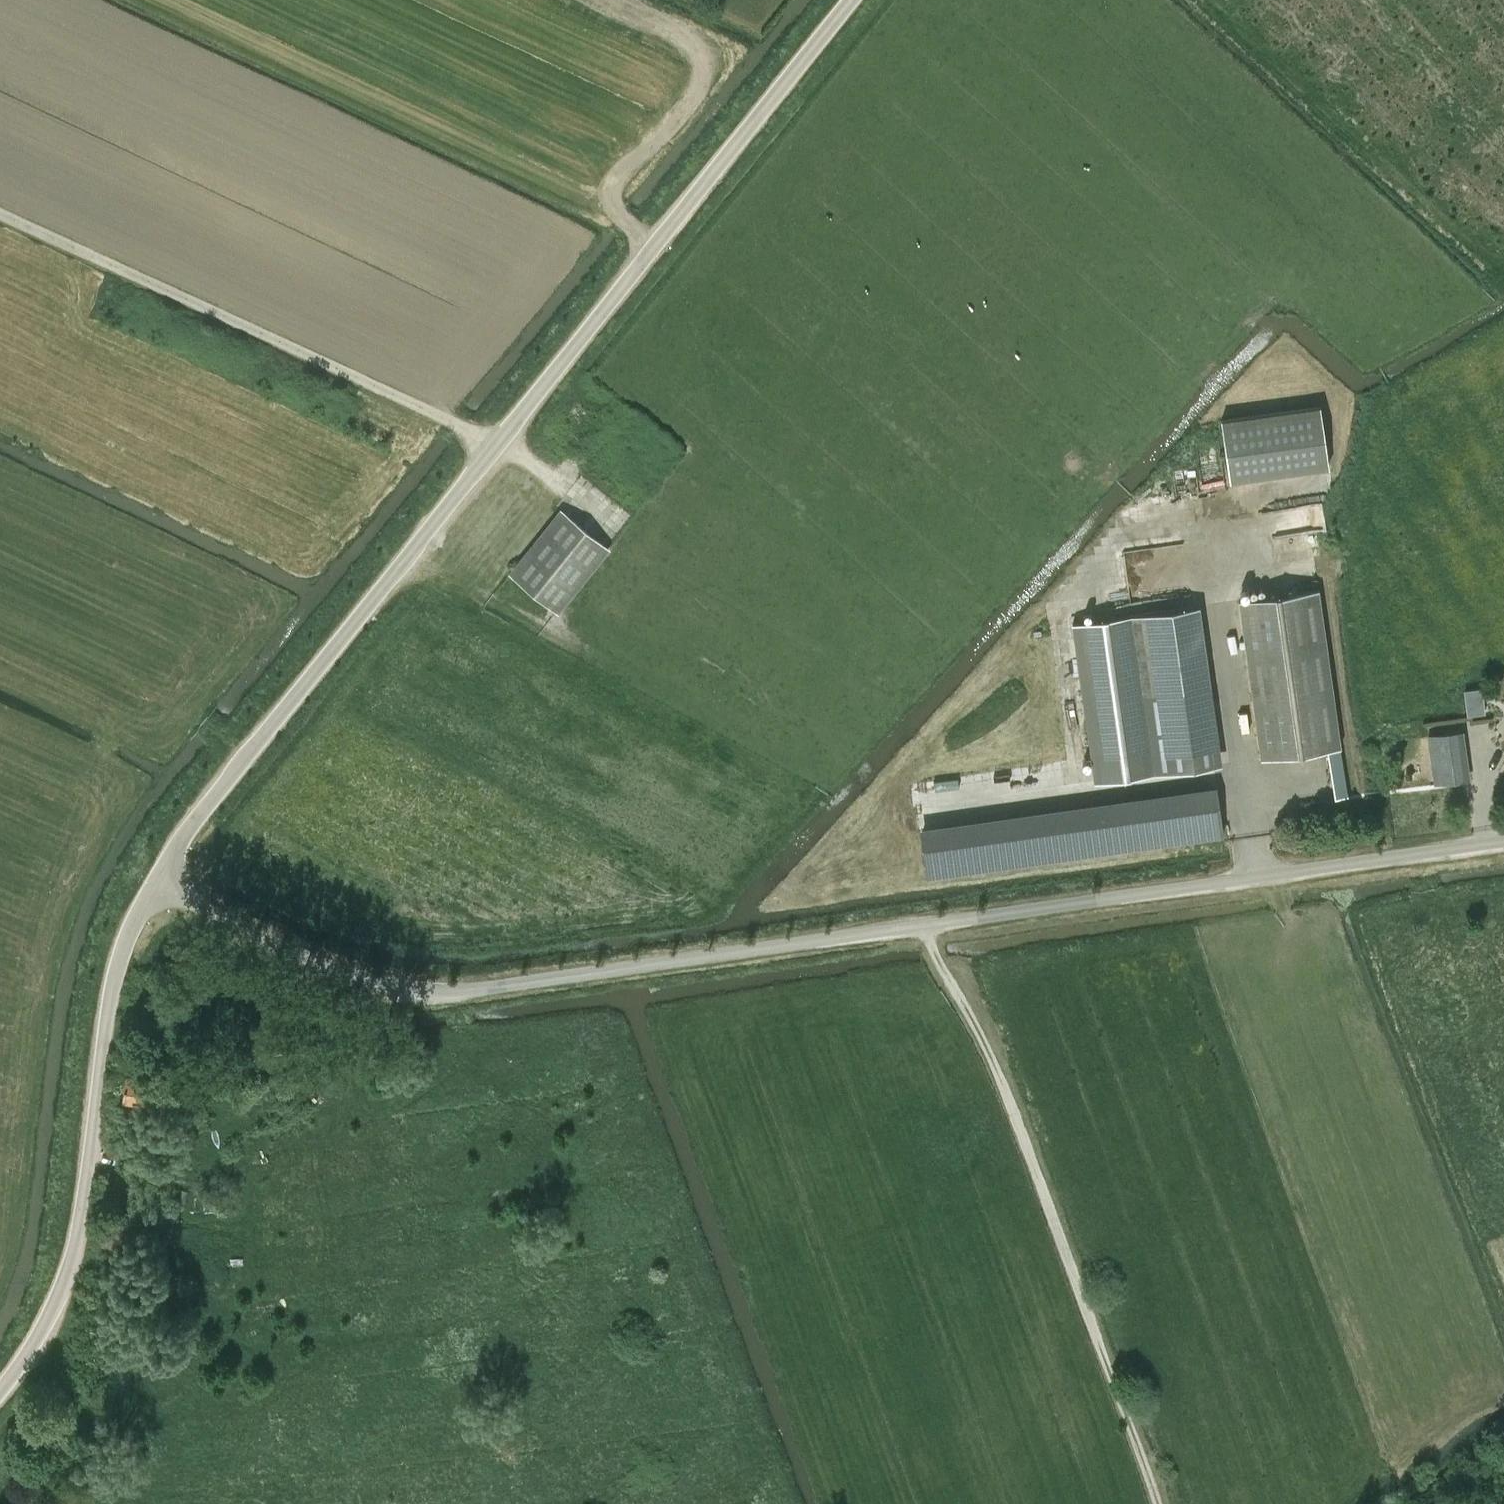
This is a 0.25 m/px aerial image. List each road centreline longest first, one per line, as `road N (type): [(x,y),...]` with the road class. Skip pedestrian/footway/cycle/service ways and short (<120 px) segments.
road 1 (unclassified): [(164,870),(279,949),(353,981),(501,990),(1503,844)]
road 2 (unclassified): [(164,870),(857,0)]
road 3 (unclassified): [(0,1400),(52,1325),(68,1278),(111,993),(164,870)]

